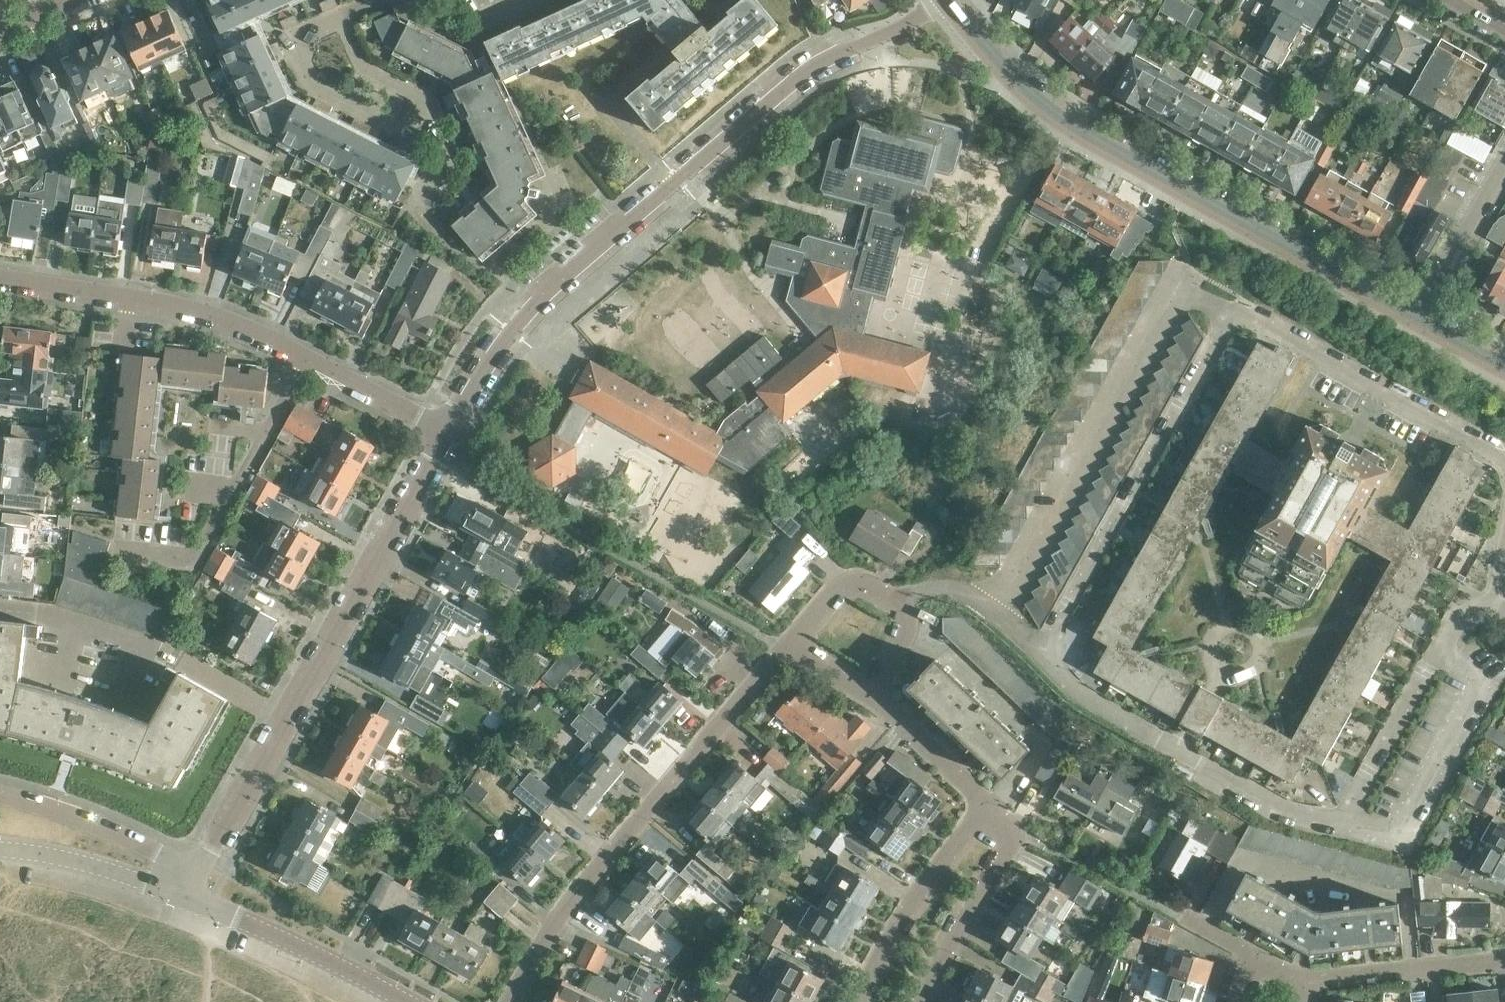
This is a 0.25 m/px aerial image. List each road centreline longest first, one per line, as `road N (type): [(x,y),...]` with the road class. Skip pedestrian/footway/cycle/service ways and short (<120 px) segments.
road 1 (residential): [(1504,466),(1237,311),(1040,658)]
road 2 (primary): [(950,1),(1028,88),(1093,136),(1419,313)]
road 3 (residential): [(1040,658),(1076,691),(1289,813),(1345,824),(1441,643)]
road 4 (residential): [(198,873),(449,433)]
road 5 (residential): [(449,433),(203,305),(0,273)]
road 6 (residential): [(513,1001),(573,905),(789,648)]
road 7 (residential): [(449,433),(515,319),(673,181)]
road 8 (residential): [(673,181),(817,67),(950,1)]
road 9 (tertiary): [(408,1001),(190,897)]
road 10 (residential): [(985,808),(962,827),(852,1001)]
road 11 (residential): [(923,1001),(1017,832),(985,808)]
road 12 (residential): [(198,873),(125,838),(0,798)]
road 13 (tertiary): [(0,851),(53,857),(190,897)]
road 14 (residential): [(1309,975),(1504,958)]
road 15 (residential): [(1419,313),(1504,164)]
road 16 (residential): [(1040,658),(993,610),(953,591),(925,588),(899,597)]
road 17 (residential): [(673,181),(605,101),(651,64)]
road 18 (residential): [(985,808),(873,698)]
road 19 (residential): [(899,597),(843,581),(789,648)]

